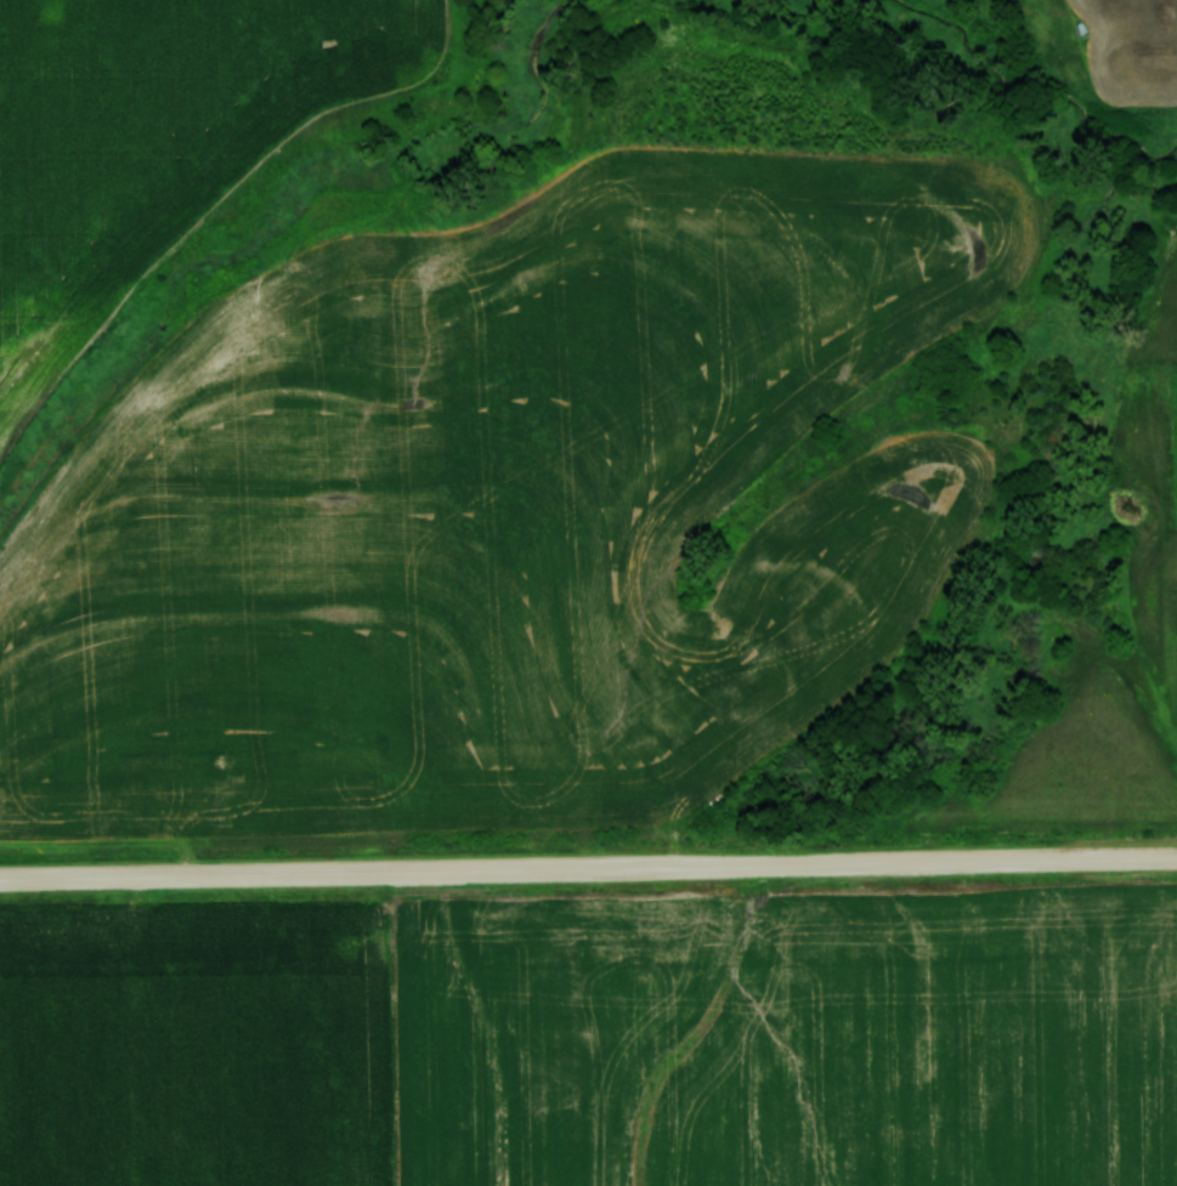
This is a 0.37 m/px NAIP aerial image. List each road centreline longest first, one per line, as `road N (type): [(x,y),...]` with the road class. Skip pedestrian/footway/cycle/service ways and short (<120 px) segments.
road 1 (residential): [(0,876),(1176,856)]

